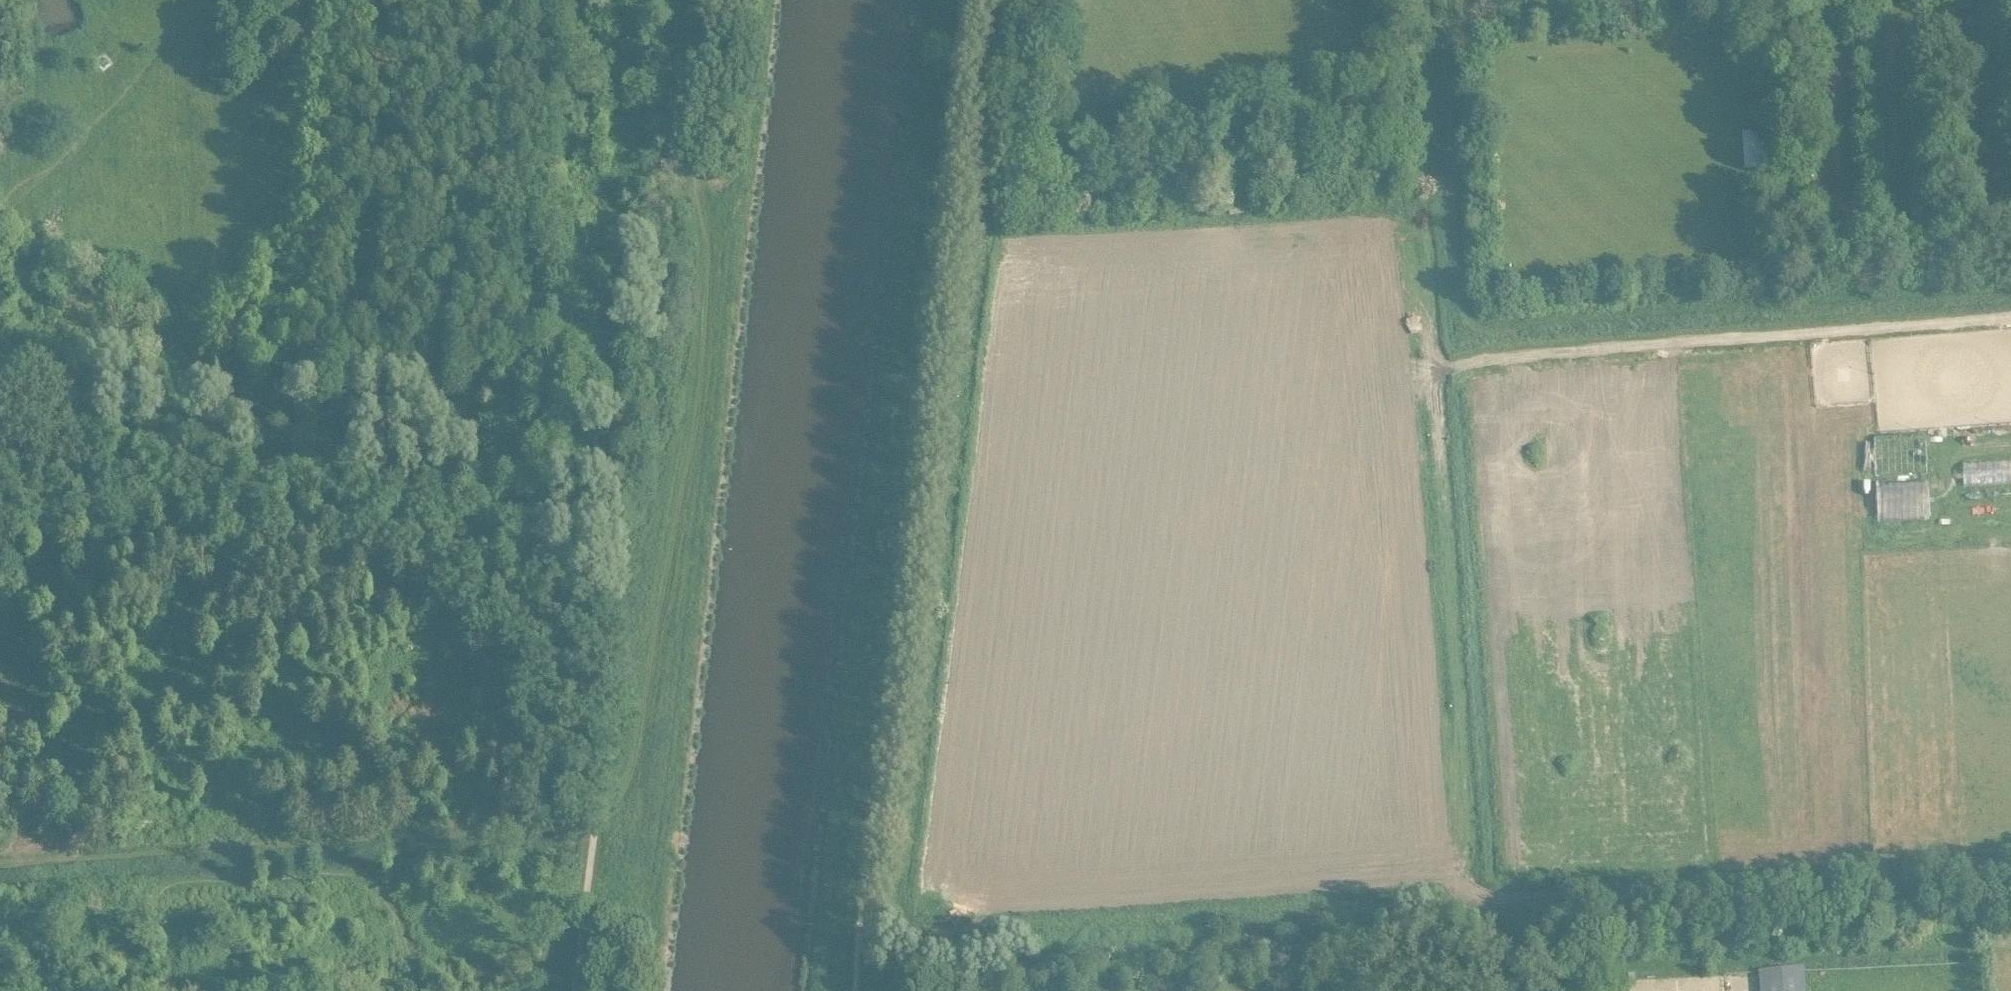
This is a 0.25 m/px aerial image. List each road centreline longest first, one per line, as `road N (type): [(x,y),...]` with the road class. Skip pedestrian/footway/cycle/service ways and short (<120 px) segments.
road 1 (unclassified): [(2010,195),(1996,152),(1983,0)]

